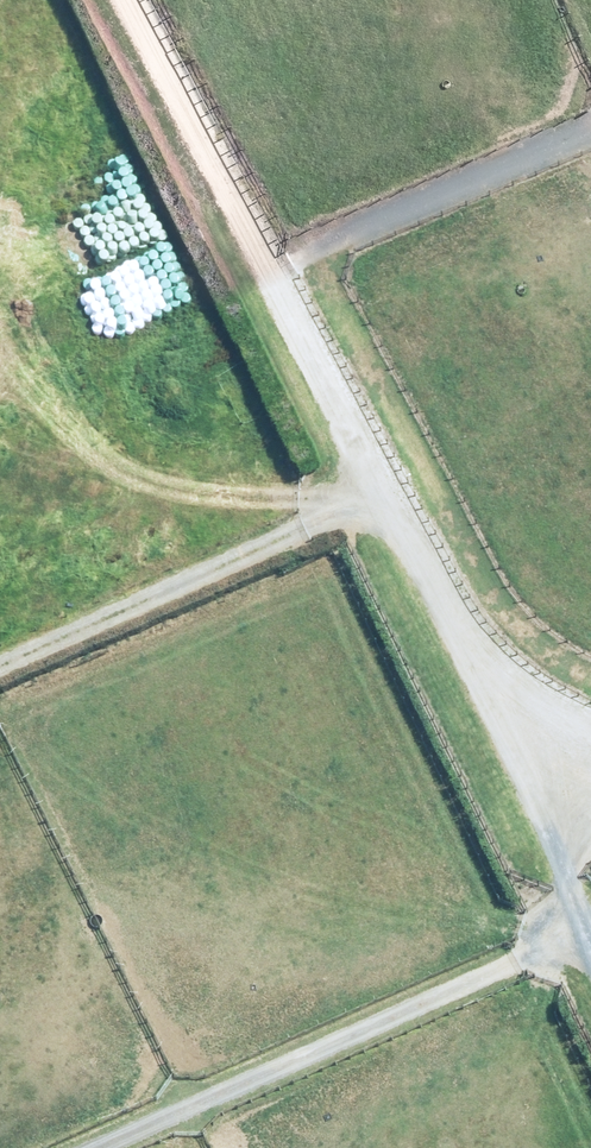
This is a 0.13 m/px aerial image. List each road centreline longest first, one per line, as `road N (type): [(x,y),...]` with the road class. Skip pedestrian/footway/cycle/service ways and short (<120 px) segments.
road 1 (track): [(590,943),(573,907),(538,767),(370,470),(132,0)]
road 2 (track): [(573,907),(459,969),(54,1147)]
road 3 (track): [(370,470),(0,643)]
road 4 (track): [(590,105),(257,246)]

